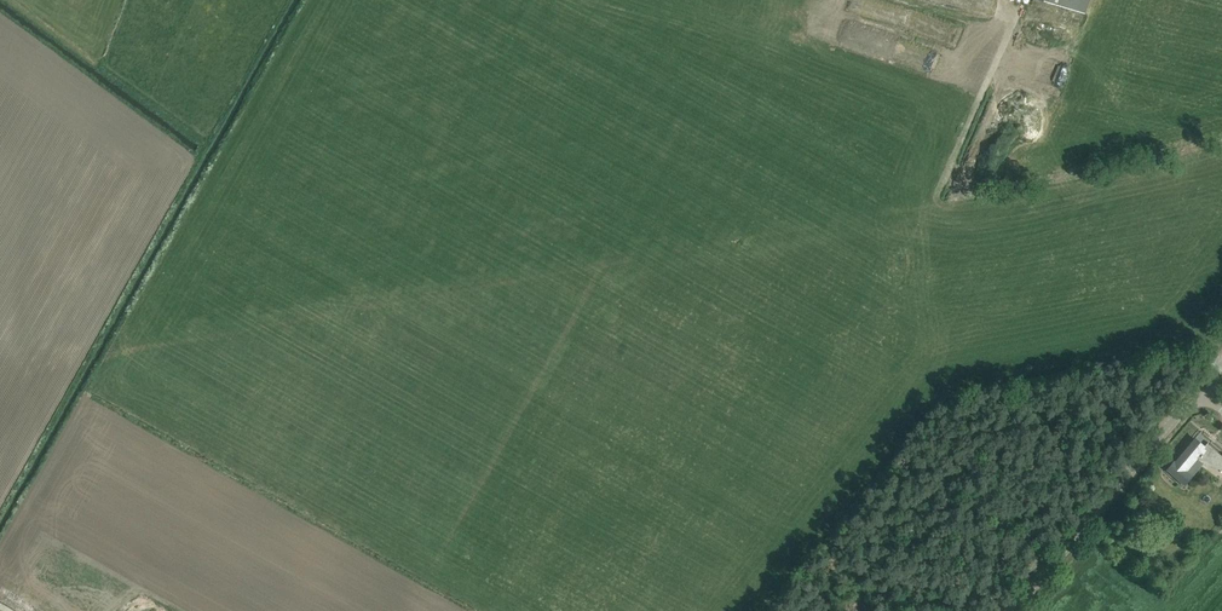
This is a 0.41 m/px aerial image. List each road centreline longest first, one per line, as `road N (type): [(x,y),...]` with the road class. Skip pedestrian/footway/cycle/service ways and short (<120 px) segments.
road 1 (tertiary): [(1013,610),(1198,386)]

